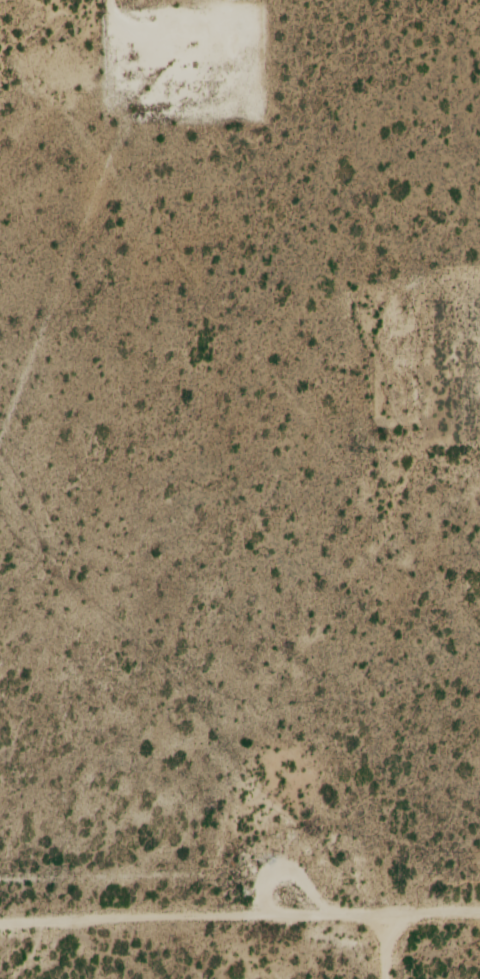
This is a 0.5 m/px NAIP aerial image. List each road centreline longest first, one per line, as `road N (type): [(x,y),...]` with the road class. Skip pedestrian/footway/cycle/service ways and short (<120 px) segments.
road 1 (residential): [(0,921),(479,918)]

